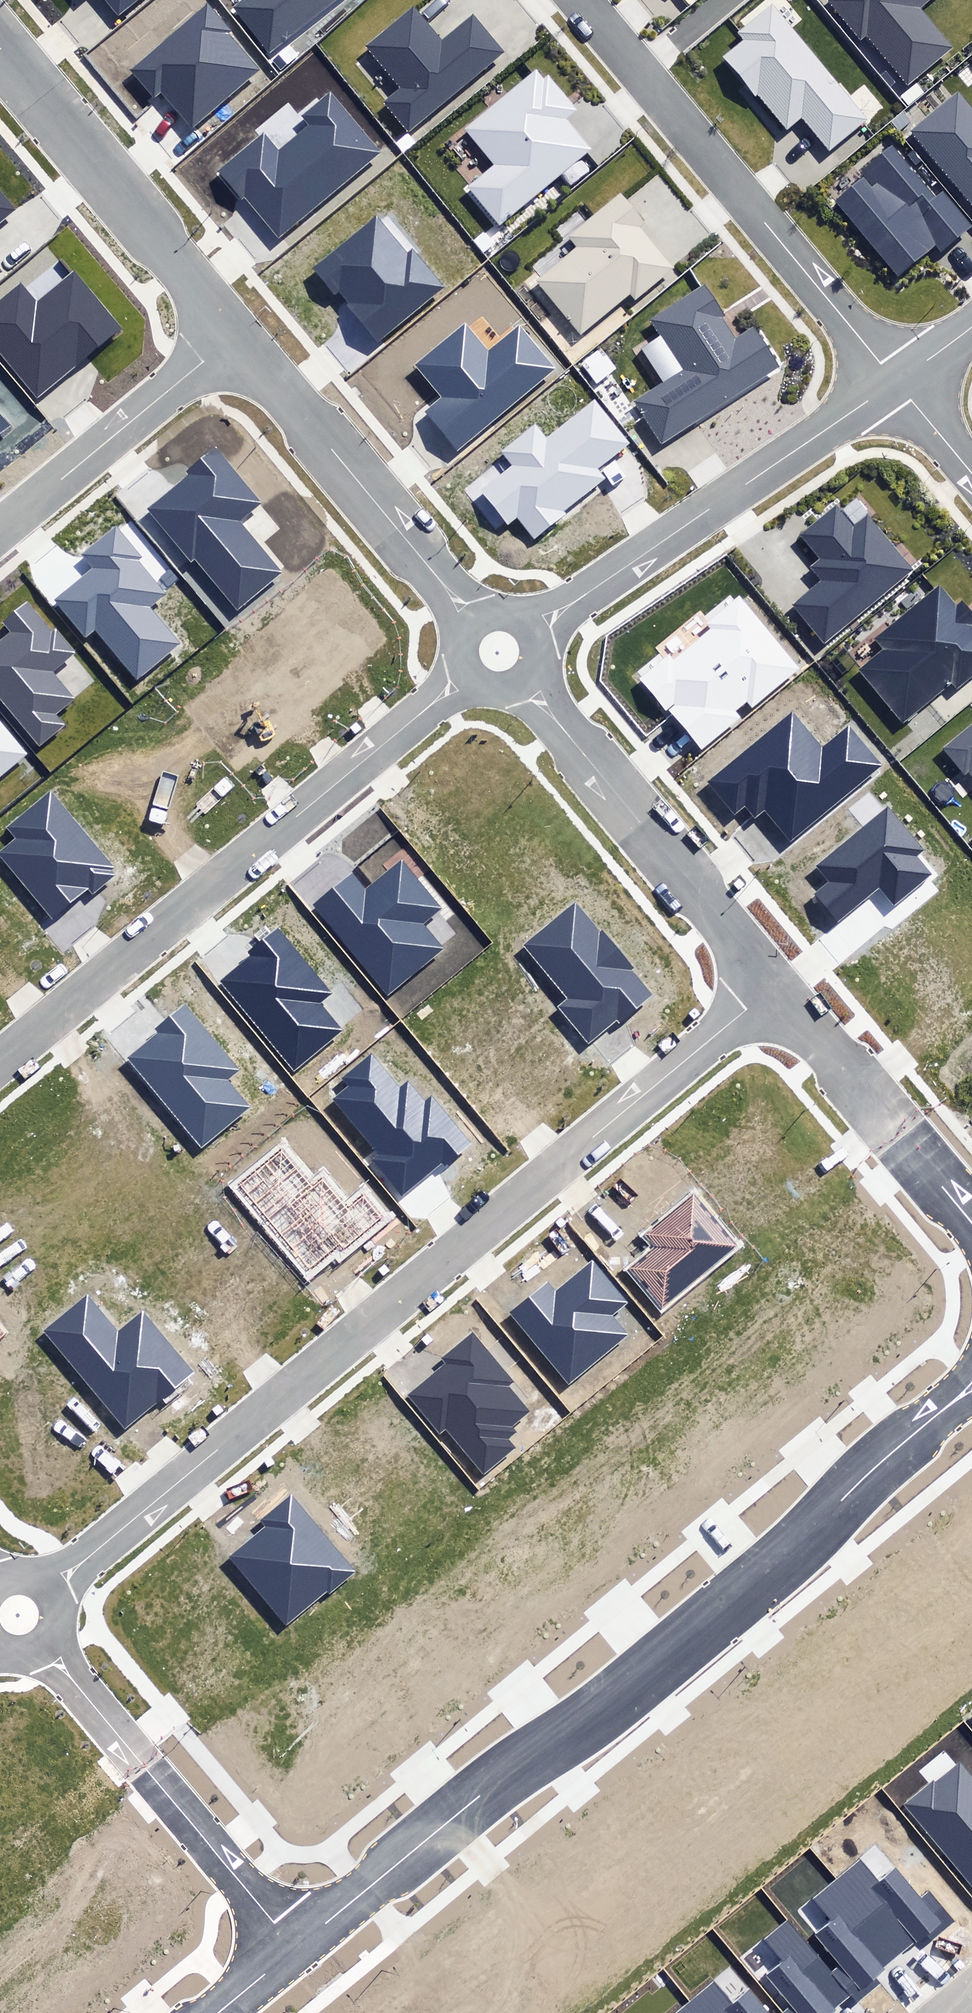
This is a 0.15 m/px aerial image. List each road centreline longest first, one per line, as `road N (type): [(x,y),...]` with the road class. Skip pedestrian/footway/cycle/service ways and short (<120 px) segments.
road 1 (residential): [(53,1588),(773,987)]
road 2 (residential): [(294,1948),(755,1586),(971,1385)]
road 3 (residential): [(0,1060),(464,674)]
road 4 (residential): [(581,0),(896,381)]
road 5 (residential): [(535,626),(896,381)]
road 6 (residential): [(773,987),(528,683)]
road 7 (residential): [(47,1650),(294,1948)]
road 8 (residential): [(473,618),(233,336)]
road 9 (residential): [(233,336),(0,50)]
road 10 (residential): [(971,1222),(773,987)]
road 11 (residential): [(233,336),(0,529)]

